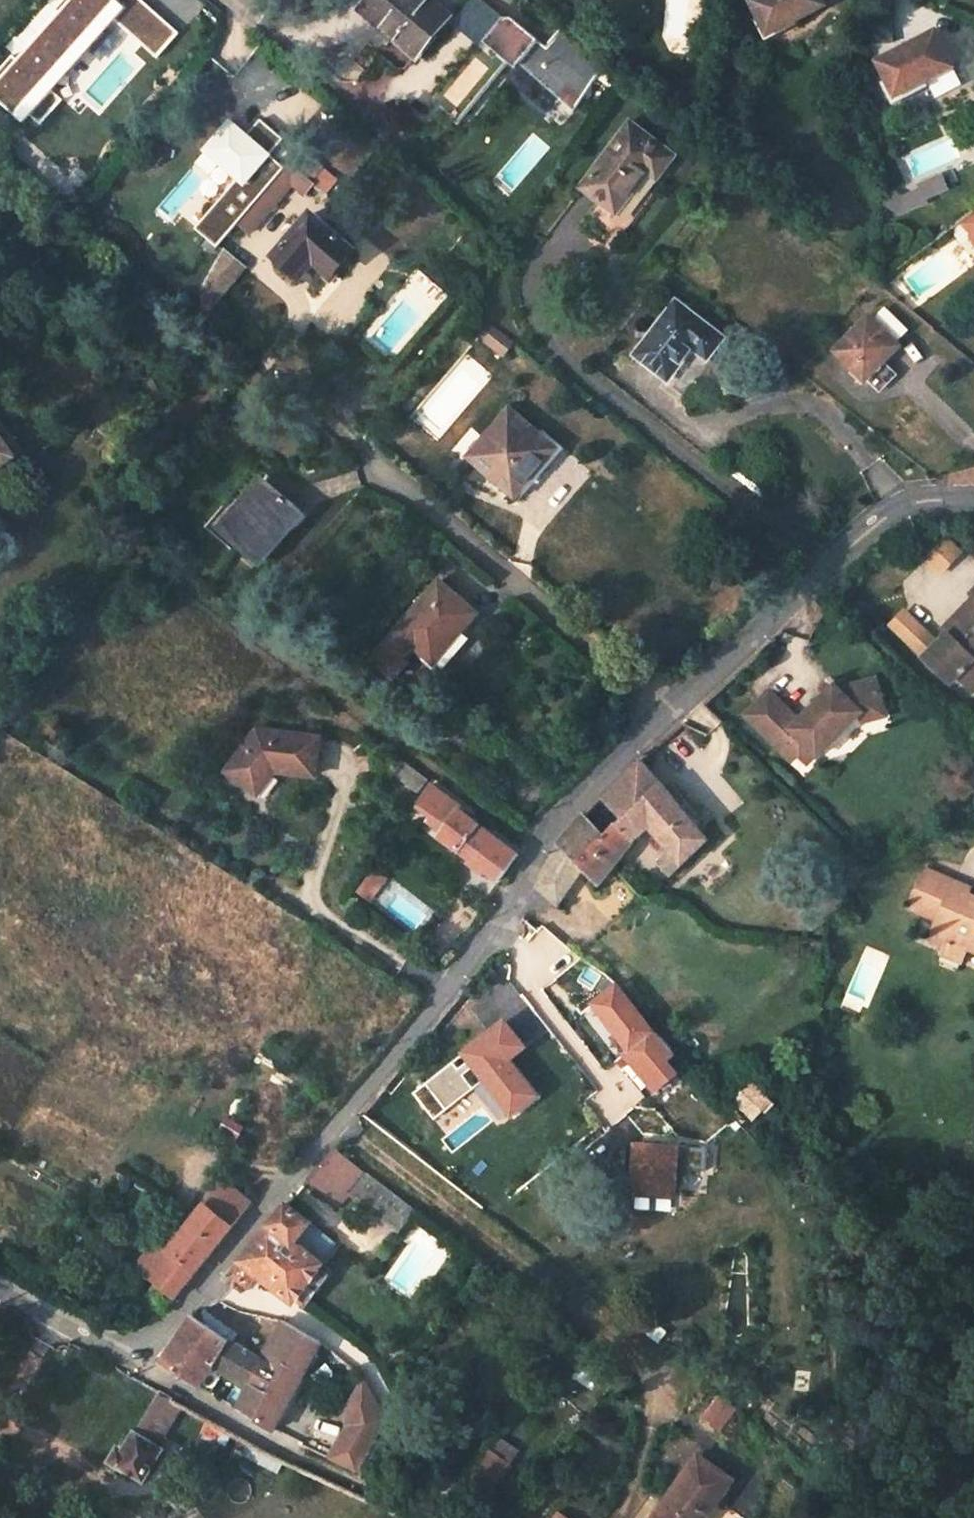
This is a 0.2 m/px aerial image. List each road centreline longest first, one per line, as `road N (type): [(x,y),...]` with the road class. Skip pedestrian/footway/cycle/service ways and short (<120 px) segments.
road 1 (residential): [(0,1288),(134,1359),(499,925),(516,901),(536,838),(615,752),(882,513),(924,498),(973,495)]
road 2 (track): [(134,1359),(309,1459)]

